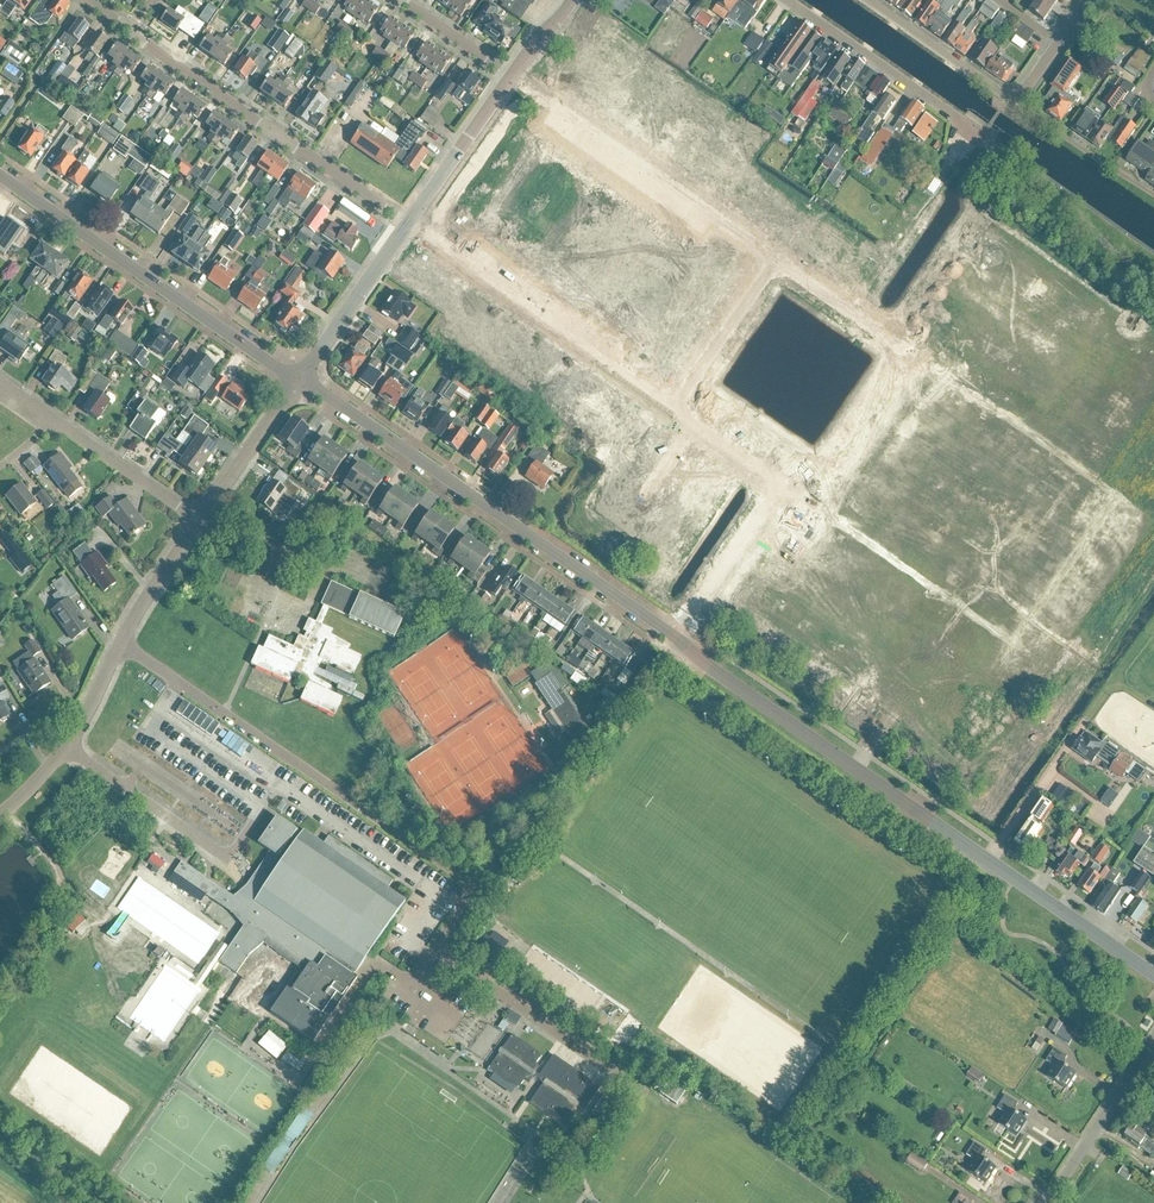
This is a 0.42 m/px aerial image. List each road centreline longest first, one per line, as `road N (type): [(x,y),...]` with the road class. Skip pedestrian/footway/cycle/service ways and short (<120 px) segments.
road 1 (residential): [(643,1089),(437,950),(477,887),(120,642)]
road 2 (secondary): [(1153,973),(676,638)]
road 3 (secondary): [(676,638),(301,380)]
road 4 (secondary): [(301,380),(0,171)]
road 5 (residential): [(407,225),(130,33)]
road 6 (residential): [(775,261),(510,77)]
road 7 (residential): [(407,225),(672,408)]
road 8 (residential): [(1112,493),(900,346)]
road 9 (residential): [(783,0),(991,148)]
road 10 (residential): [(1008,644),(800,498)]
road 11 (unclassified): [(1048,1202),(1153,1039)]
road 12 (residential): [(301,380),(407,225)]
road 13 (residential): [(780,484),(676,638)]
road 14 (residential): [(1018,98),(1009,100),(865,0)]
road 15 (residential): [(1112,493),(1008,644)]
road 16 (residential): [(900,346),(800,498)]
road 17 (track): [(989,860),(1093,712)]
road 18 (residential): [(407,225),(510,77)]
road 19 (residential): [(775,261),(672,408)]
road 20 (residential): [(199,523),(301,380)]
road 21 (residential): [(199,523),(56,422)]
road 22 (residential): [(900,346),(775,261)]
road 23 (residential): [(199,523),(120,642)]
road 24 (residential): [(510,77),(399,0)]
road 25 (residential): [(172,822),(64,749)]
road 26 (residential): [(120,642),(64,749)]
road 27 (residential): [(1018,98),(1088,0)]

